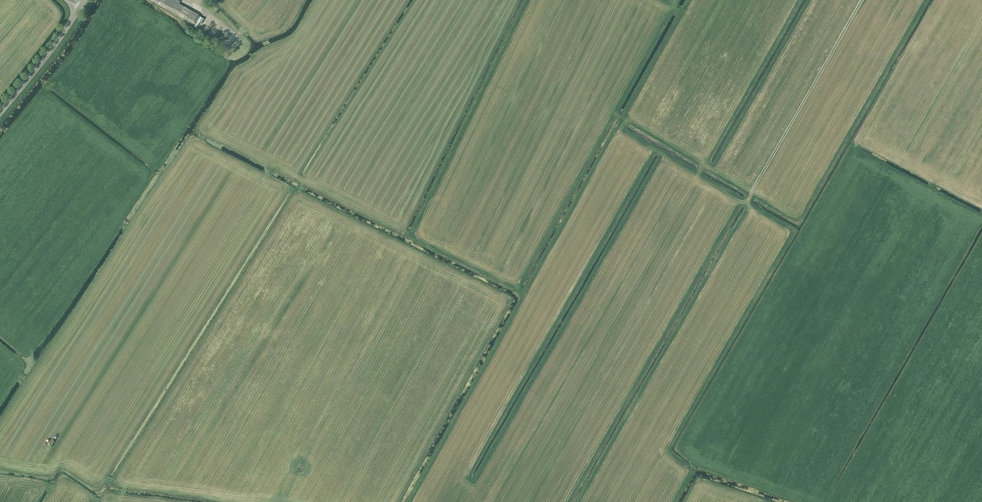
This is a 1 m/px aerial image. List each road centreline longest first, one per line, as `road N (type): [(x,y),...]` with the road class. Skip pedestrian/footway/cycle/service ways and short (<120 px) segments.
road 1 (tertiary): [(0,113),(78,9)]

